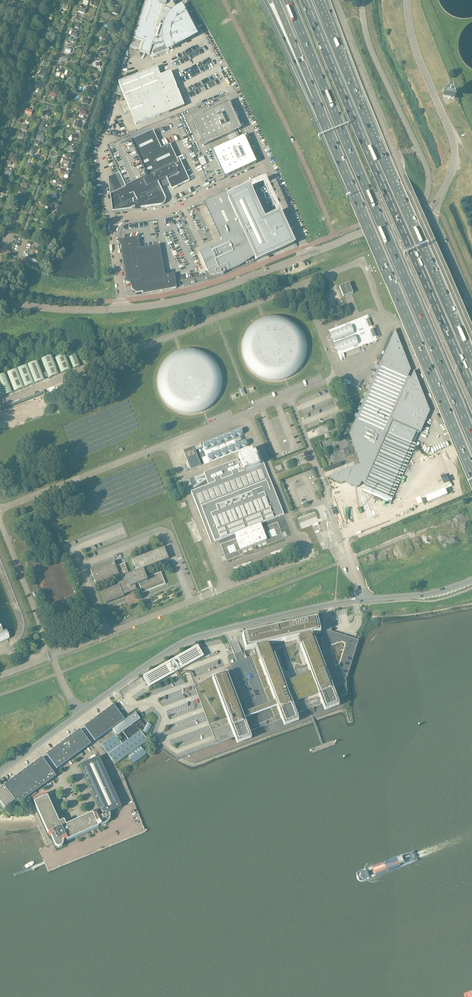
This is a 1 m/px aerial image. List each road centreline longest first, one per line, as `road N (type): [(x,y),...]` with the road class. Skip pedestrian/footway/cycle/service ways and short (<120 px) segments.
road 1 (motorway): [(288,0),(471,441)]
road 2 (motorway): [(471,397),(304,0)]
road 3 (motorway): [(471,366),(319,0)]
road 4 (motorway): [(323,116),(471,474)]
road 5 (unclassified): [(81,712),(195,637),(364,600)]
road 6 (unclassified): [(122,309),(116,221),(173,212),(267,167)]
road 7 (tertiary): [(442,192),(454,142),(416,54),(407,0)]
road 8 (tertiary): [(308,255),(219,289),(122,309)]
road 9 (unclassified): [(226,84),(182,101),(165,72),(163,60),(203,38)]
road 10 (motorway): [(266,0),(323,116)]
road 11 (motorway): [(276,0),(323,116)]
road 12 (tertiary): [(425,218),(403,217),(308,255)]
road 13 (tertiary): [(122,309),(0,301)]

